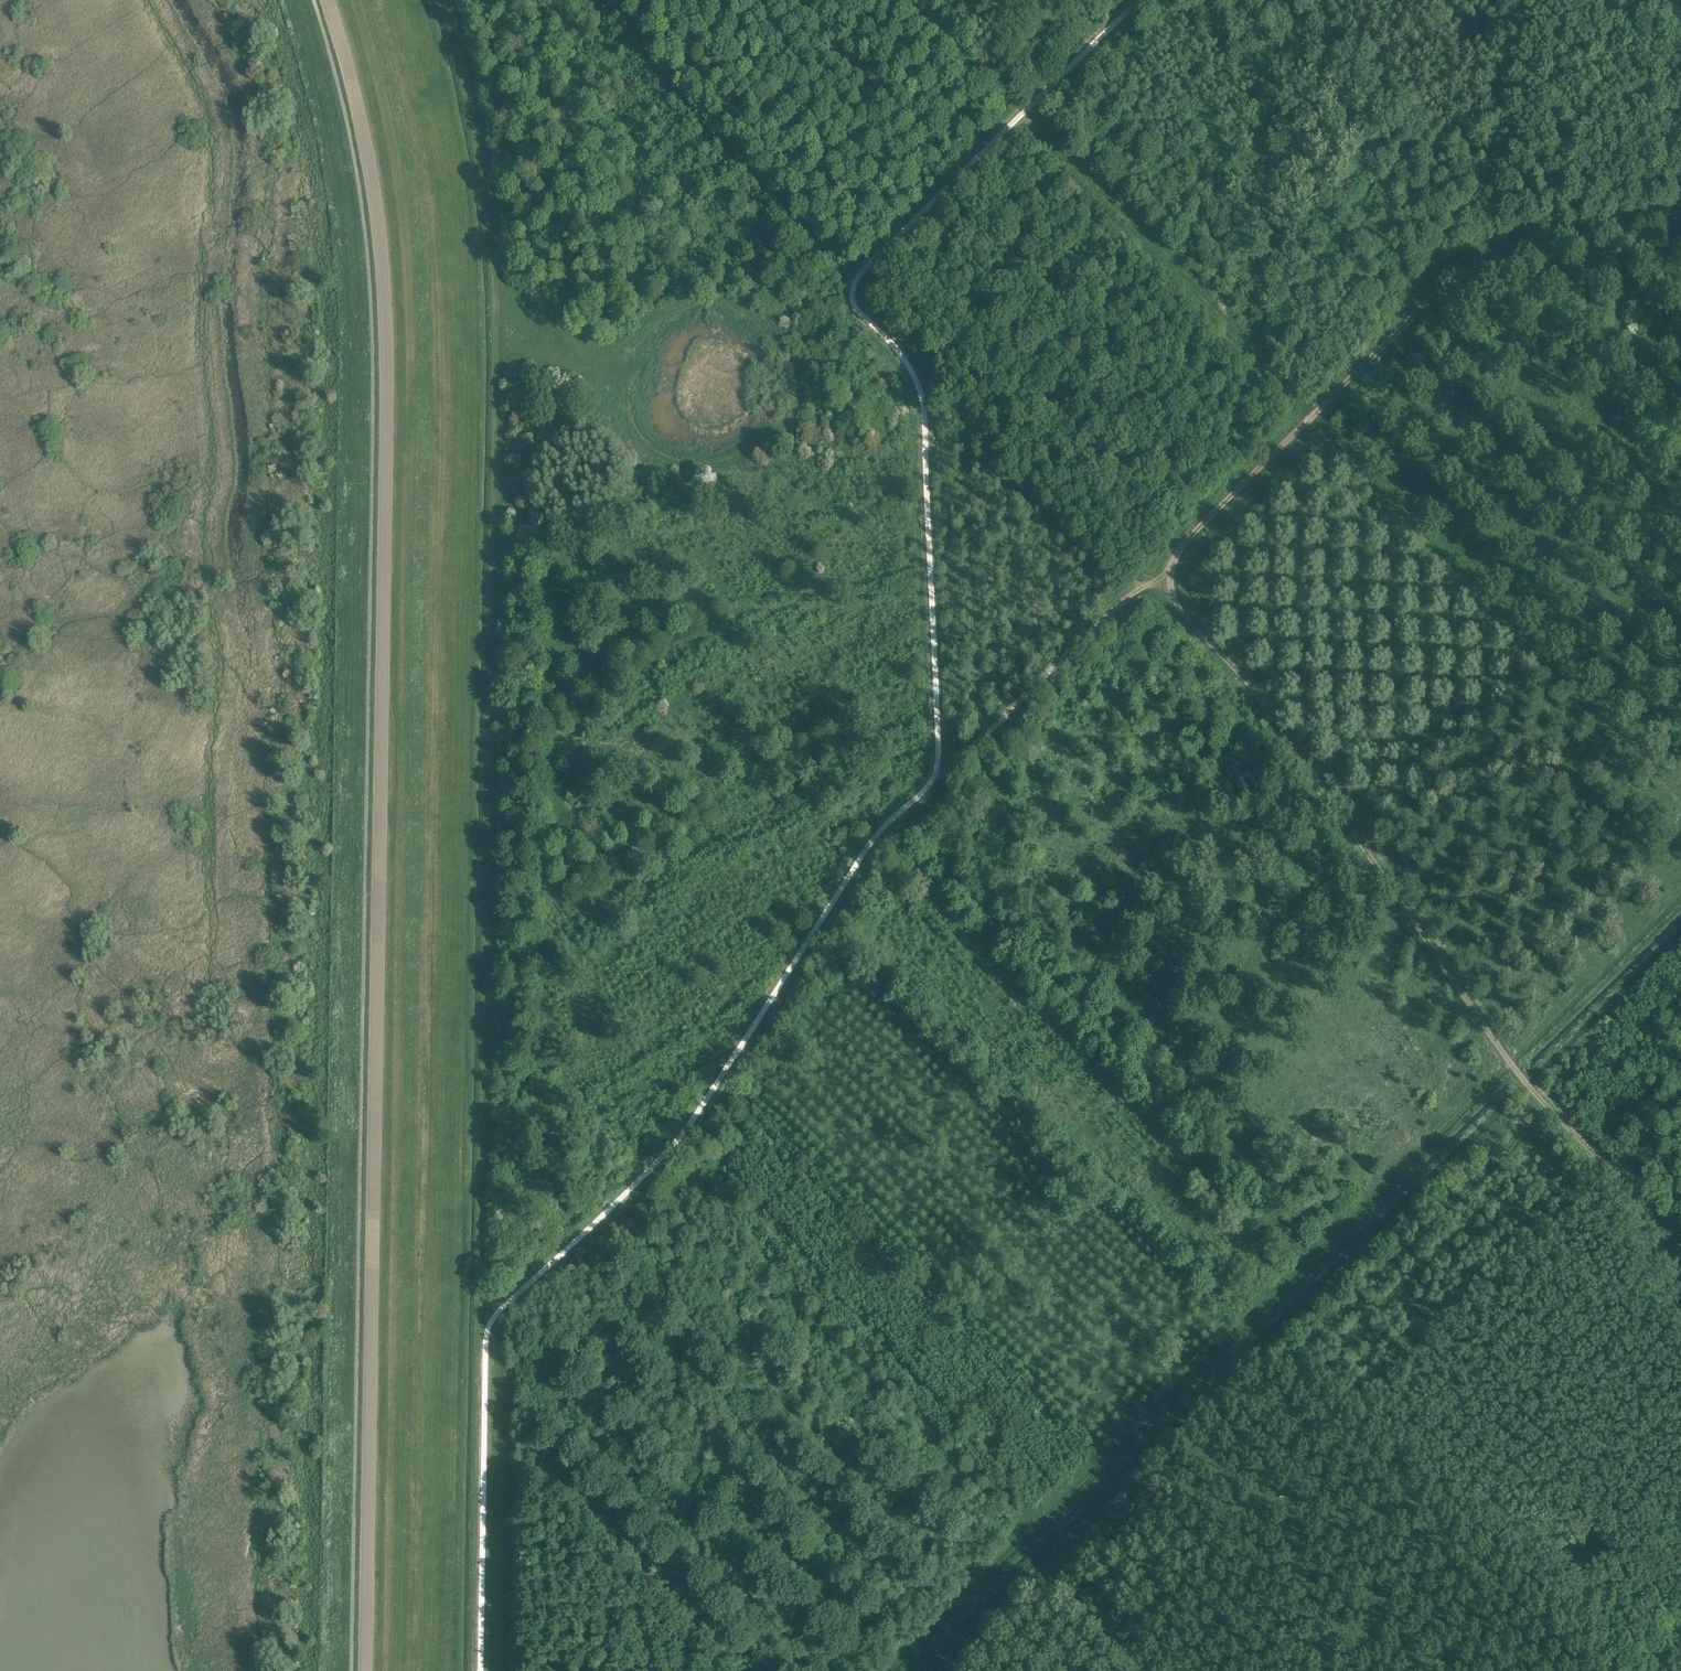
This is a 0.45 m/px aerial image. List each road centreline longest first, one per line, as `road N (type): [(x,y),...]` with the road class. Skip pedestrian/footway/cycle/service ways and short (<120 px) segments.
road 1 (tertiary): [(366,1670),(388,388),(374,193),(328,0)]
road 2 (track): [(1680,1279),(1530,1086),(1439,939),(1302,749),(1171,595),(1172,565)]
road 3 (track): [(1172,565),(1462,268)]
road 4 (track): [(1680,214),(1504,247),(1462,268)]

